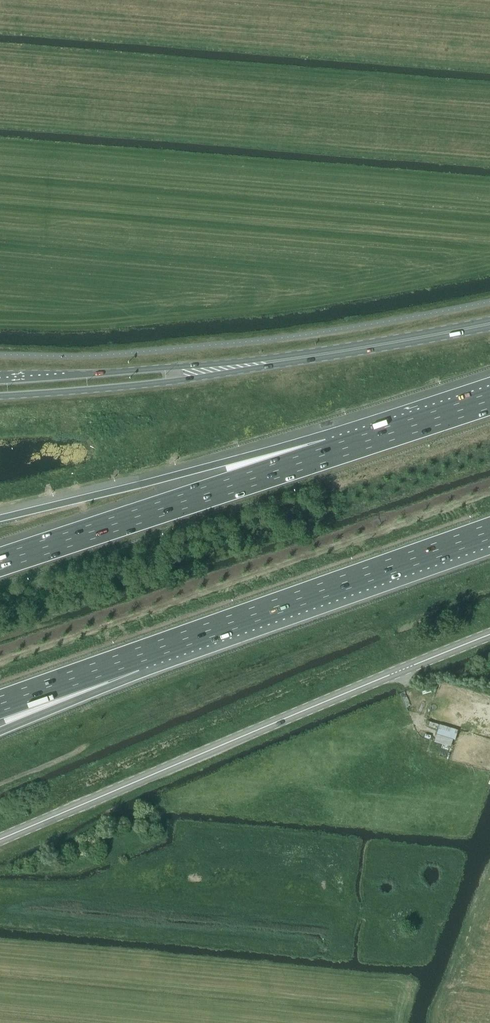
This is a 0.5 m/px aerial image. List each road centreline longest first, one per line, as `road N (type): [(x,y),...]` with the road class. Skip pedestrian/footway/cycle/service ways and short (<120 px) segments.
road 1 (secondary): [(489,635),(0,840)]
road 2 (motorway): [(138,655),(489,531)]
road 3 (motorway): [(329,454),(0,562)]
road 4 (motorway): [(329,454),(224,463),(0,519)]
road 5 (secondary): [(489,324),(225,368)]
road 6 (secondary): [(0,396),(122,389),(225,368)]
road 7 (secondary): [(225,368),(0,379)]
road 8 (motorway): [(489,401),(329,454)]
road 9 (motorway): [(0,731),(138,655)]
road 10 (motorway): [(0,704),(138,655)]

